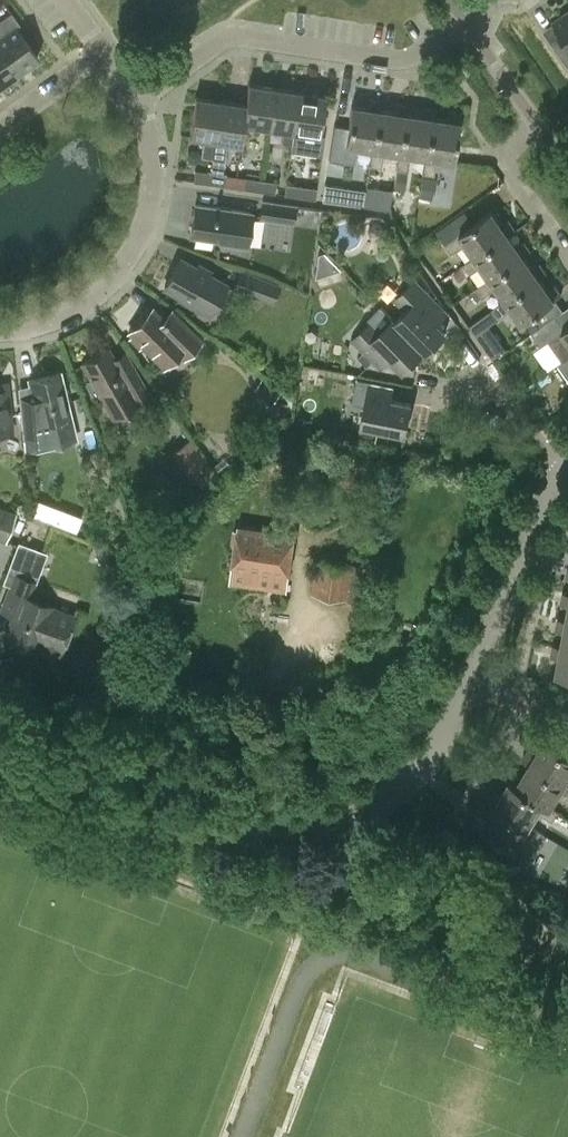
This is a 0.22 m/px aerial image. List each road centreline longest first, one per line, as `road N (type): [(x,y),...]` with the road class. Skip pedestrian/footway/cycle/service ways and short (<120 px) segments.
road 1 (residential): [(138,97),(240,35),(395,60),(467,23)]
road 2 (unclassified): [(331,828),(244,831),(0,742)]
road 3 (residential): [(0,332),(58,321),(118,276),(136,247),(153,168),(138,97)]
road 4 (unclassified): [(567,953),(362,875),(331,828)]
road 5 (unclassified): [(564,468),(533,523),(475,681)]
road 6 (unclassified): [(475,681),(409,786),(331,828)]
road 7 (residential): [(564,468),(485,367),(437,399)]
road 8 (residential): [(541,125),(498,157),(567,254)]
road 9 (residential): [(106,56),(0,125)]
road 10 (residential): [(541,125),(467,23)]

